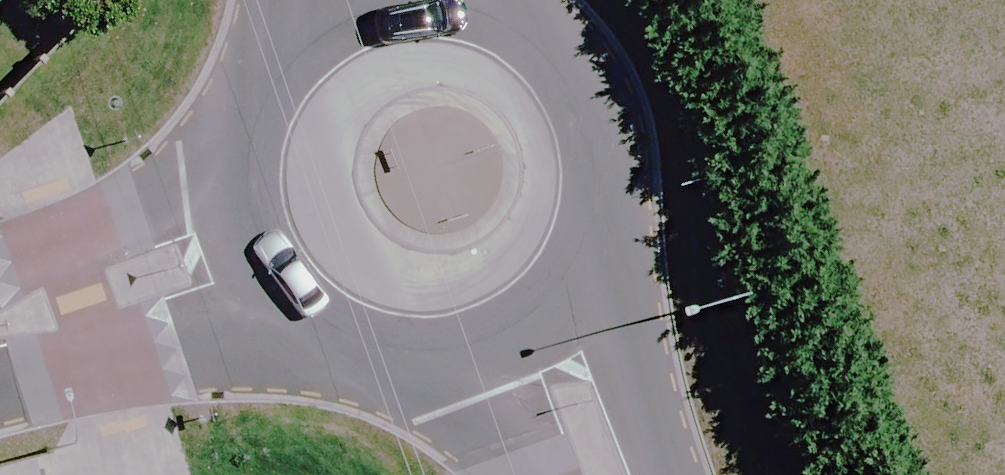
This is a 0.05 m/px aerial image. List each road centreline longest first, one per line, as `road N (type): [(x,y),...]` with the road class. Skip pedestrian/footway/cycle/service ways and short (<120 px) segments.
road 1 (secondary): [(452,37),(498,49),(537,74),(567,110),(585,153),(588,200),(576,245),(551,285)]
road 2 (tertiary): [(0,326),(300,242)]
road 3 (secondary): [(300,242),(289,193),(295,142),(318,97),(355,62),(401,41),(452,37)]
road 4 (secondary): [(551,285),(512,316),(464,333),(414,333),(366,316),(327,285),(300,242)]
road 5 (secondary): [(618,474),(551,285)]

